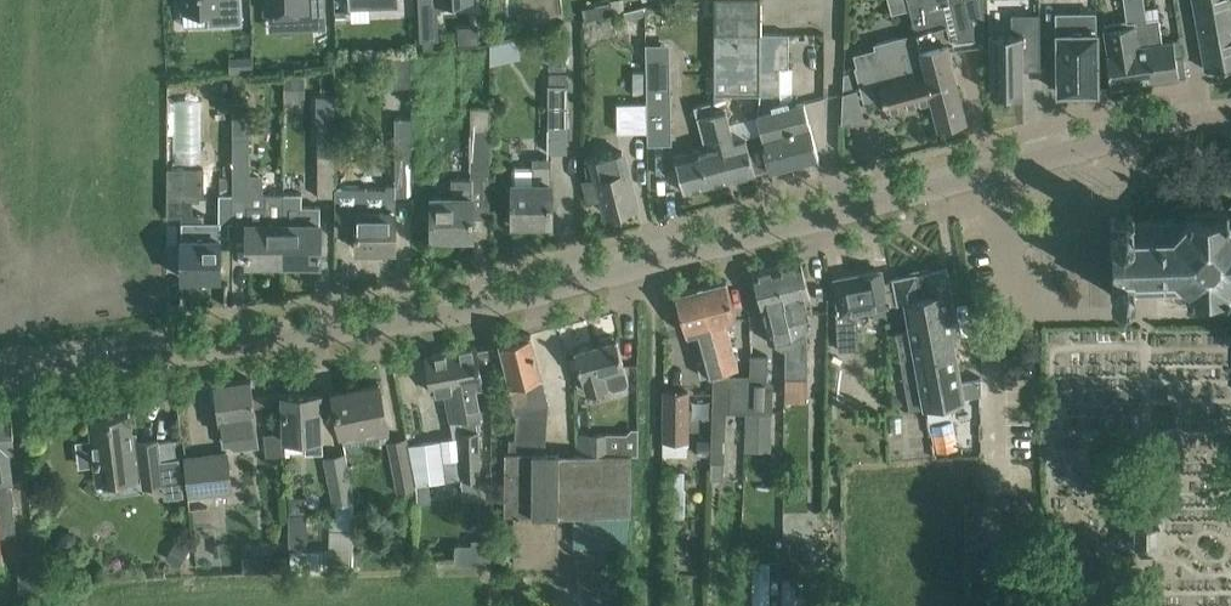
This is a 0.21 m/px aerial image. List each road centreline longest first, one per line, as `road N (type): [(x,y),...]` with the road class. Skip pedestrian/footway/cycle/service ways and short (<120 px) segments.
road 1 (residential): [(0,375),(503,304),(1169,127),(1230,120)]
road 2 (track): [(650,605),(652,262)]

